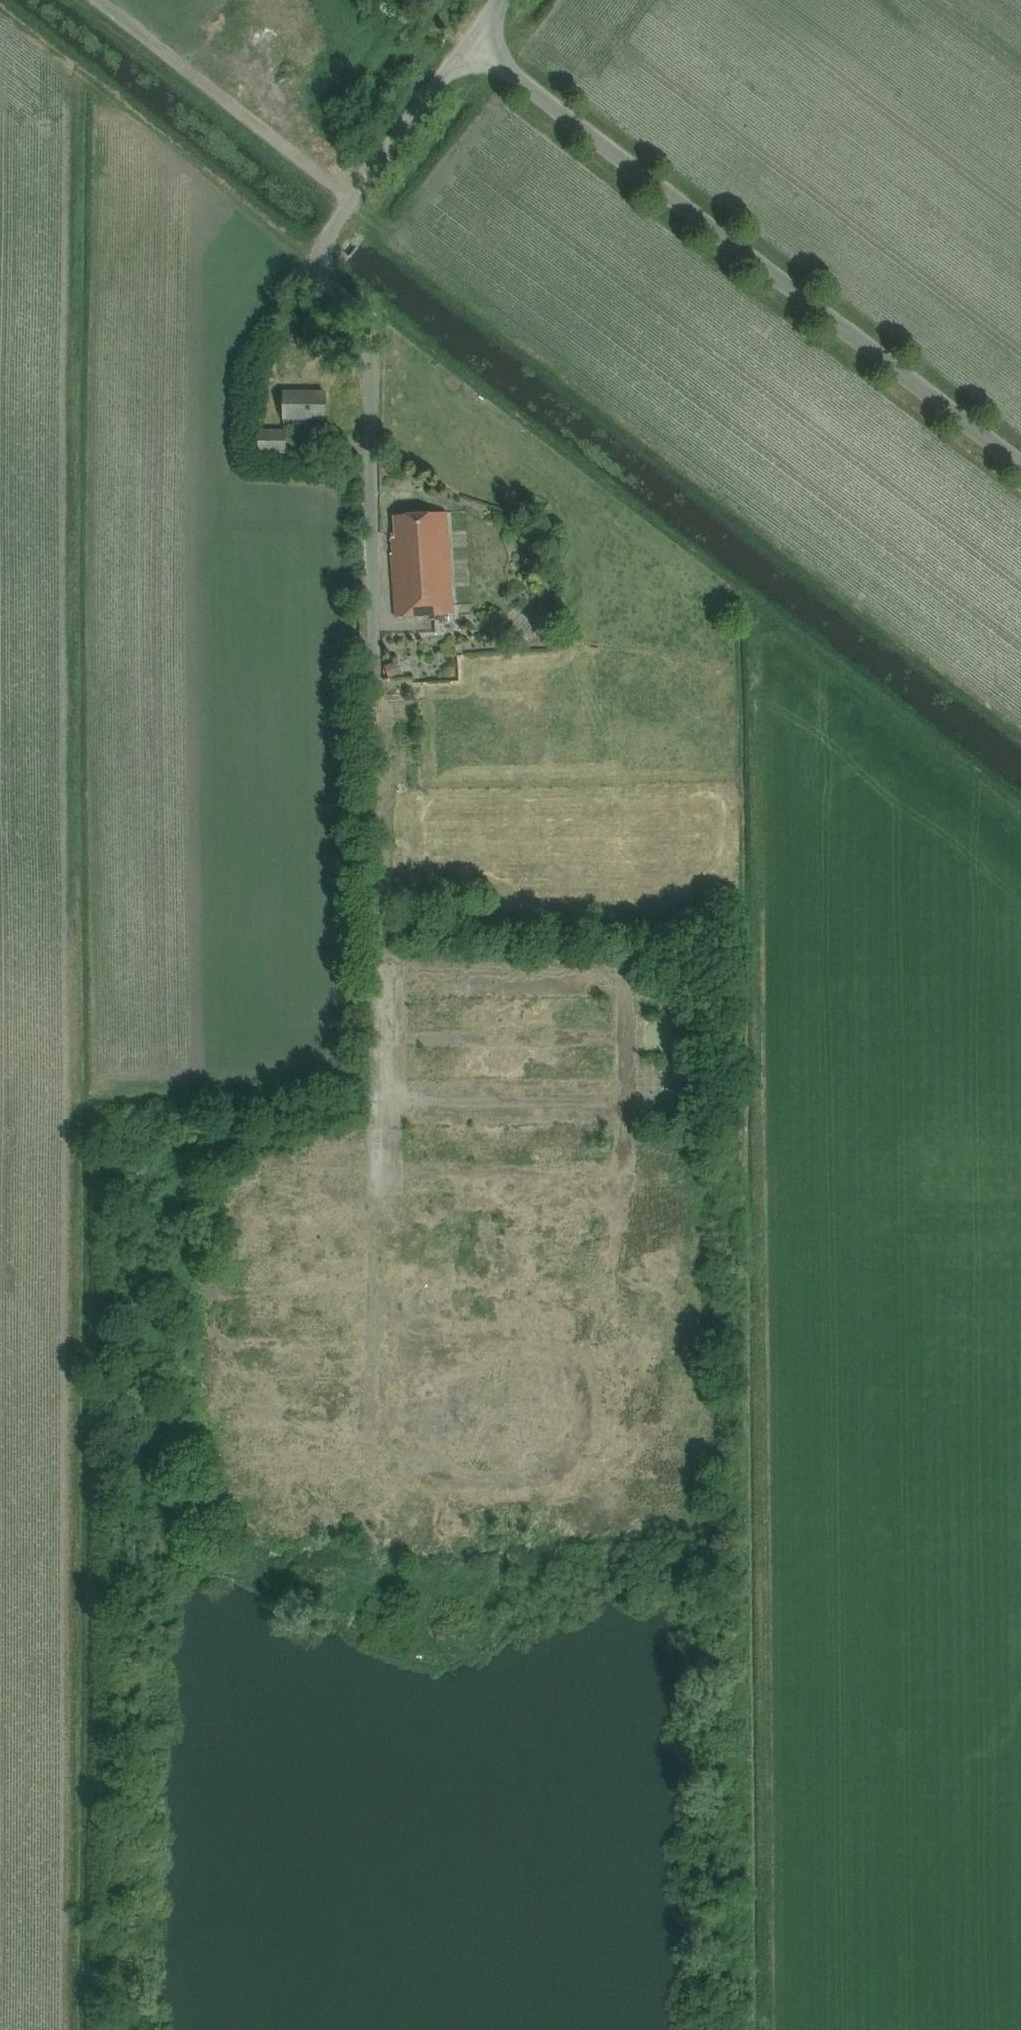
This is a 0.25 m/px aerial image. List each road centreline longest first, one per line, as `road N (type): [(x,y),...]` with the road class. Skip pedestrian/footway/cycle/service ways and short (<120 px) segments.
road 1 (unclassified): [(374,940),(373,355),(368,332),(324,276),(323,254),(472,40)]
road 2 (unclassified): [(1020,460),(472,40)]

